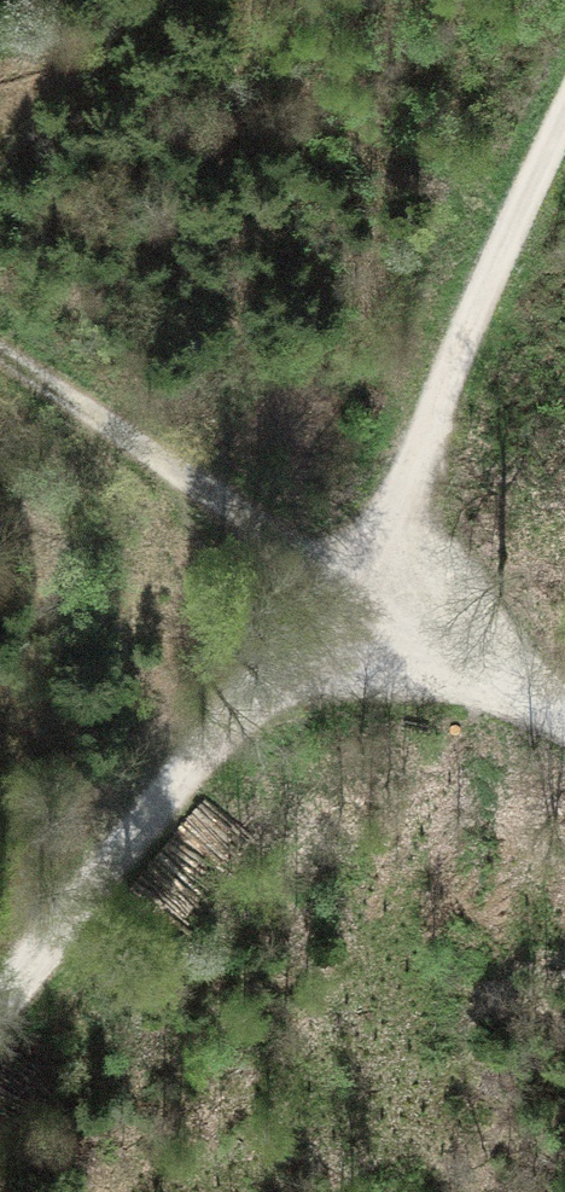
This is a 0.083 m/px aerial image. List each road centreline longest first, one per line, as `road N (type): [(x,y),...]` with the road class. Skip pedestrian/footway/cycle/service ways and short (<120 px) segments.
road 1 (track): [(0,1008),(99,878),(346,606),(564,124)]
road 2 (track): [(0,358),(346,606),(564,719)]

